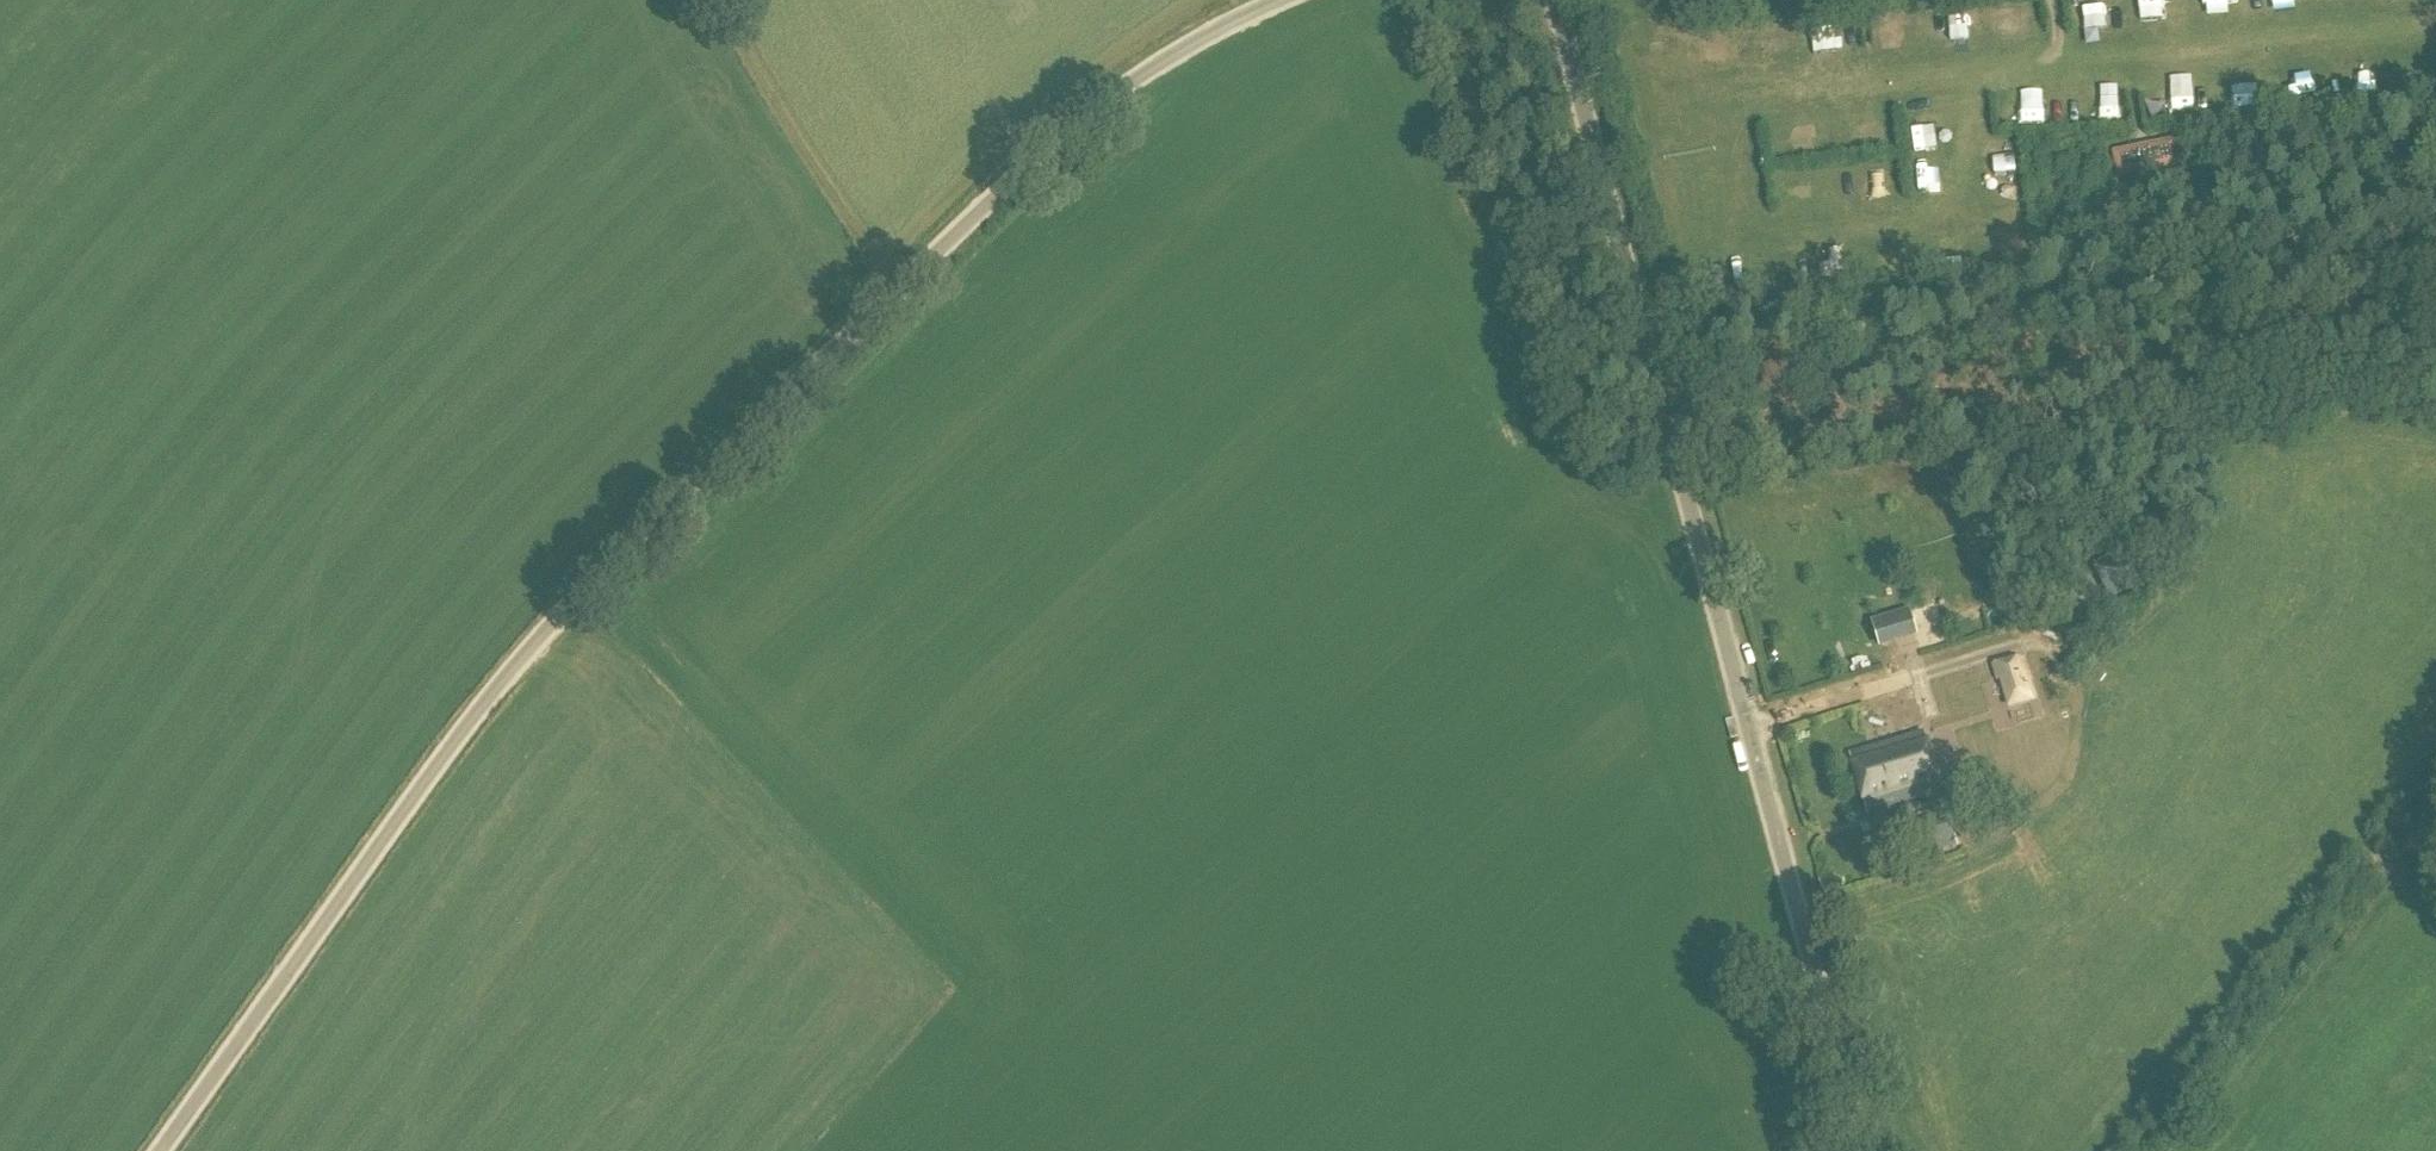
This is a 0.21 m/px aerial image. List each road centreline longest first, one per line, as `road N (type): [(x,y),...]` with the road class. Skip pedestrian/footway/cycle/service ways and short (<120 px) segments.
road 1 (unclassified): [(157,1150),(473,713),(634,536),(830,363),(1049,148),(1133,78),(1270,0)]
road 2 (unclassified): [(1856,1150),(1548,0)]

